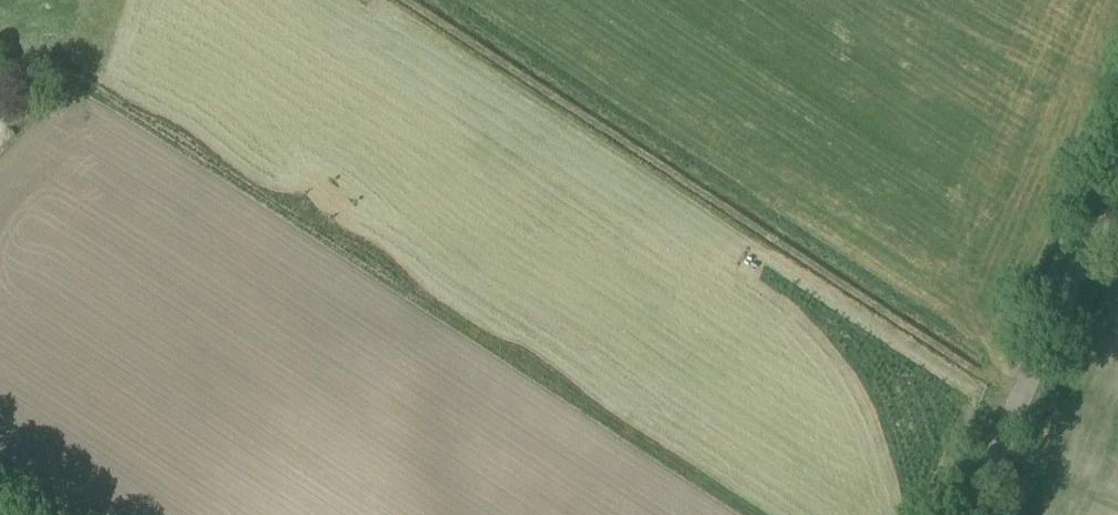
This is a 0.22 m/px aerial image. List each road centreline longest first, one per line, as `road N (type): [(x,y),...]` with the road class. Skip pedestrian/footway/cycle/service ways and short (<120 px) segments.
road 1 (unclassified): [(968,514),(1117,153)]

